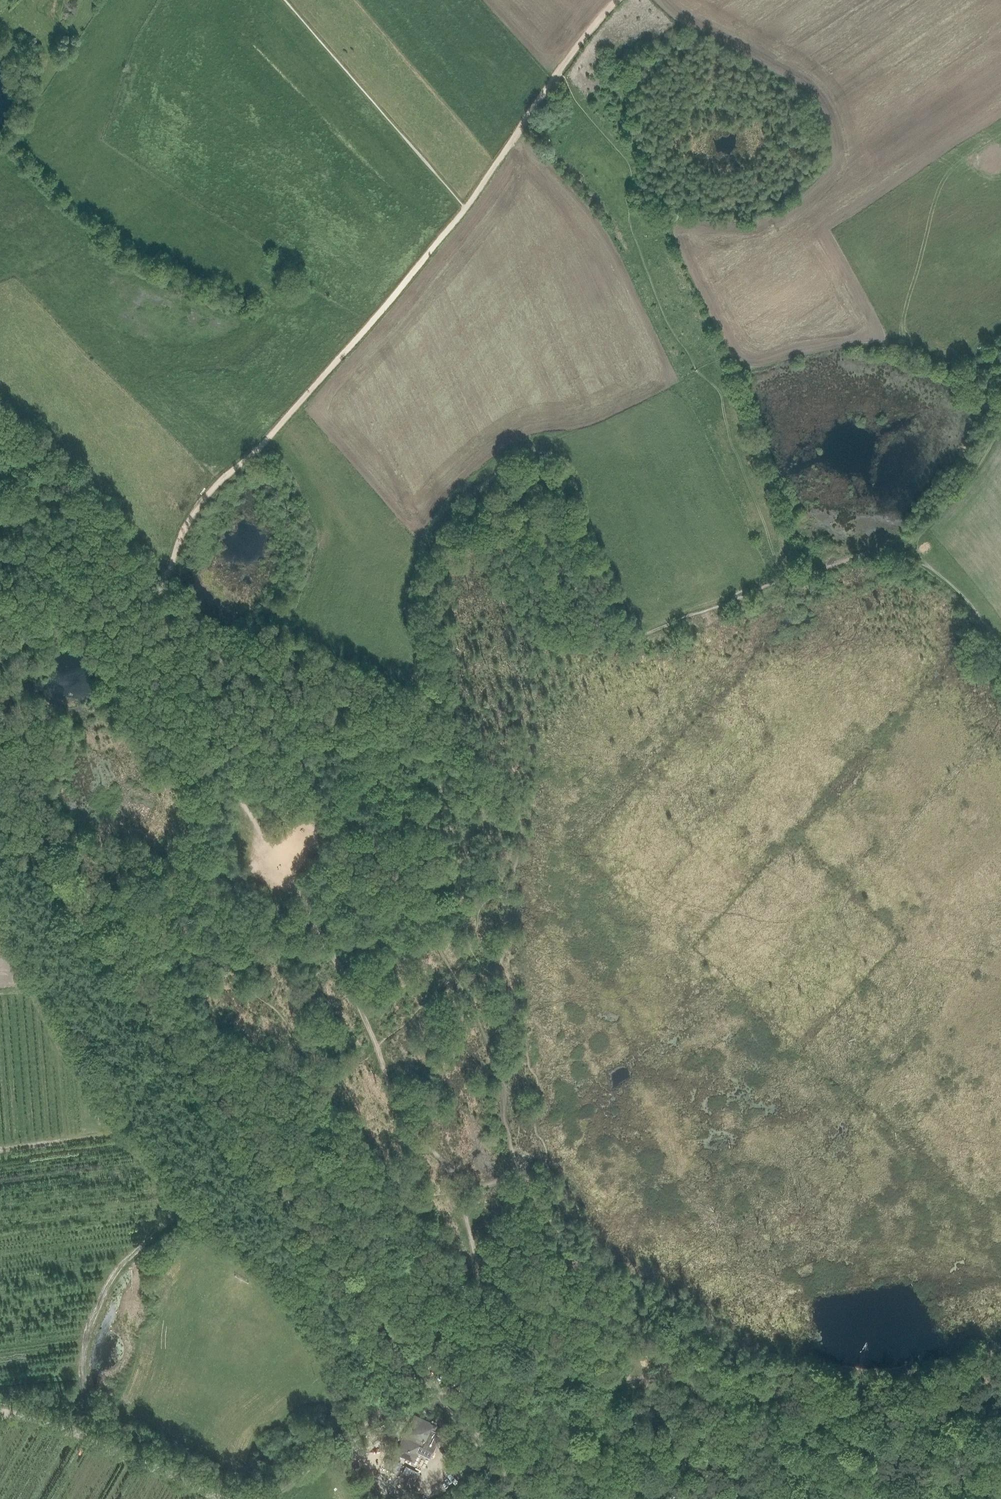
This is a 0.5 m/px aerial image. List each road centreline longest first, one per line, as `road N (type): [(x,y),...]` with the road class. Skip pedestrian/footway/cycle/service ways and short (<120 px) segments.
road 1 (track): [(0,803),(309,1213)]
road 2 (track): [(265,442),(465,207)]
road 3 (track): [(0,1151),(120,1136),(29,992)]
road 4 (track): [(511,1477),(579,1437),(781,1392)]
road 5 (track): [(465,207),(617,0)]
road 6 (track): [(0,1413),(68,1431),(221,1498)]
road 7 (track): [(446,1396),(309,1213)]
road 8 (track): [(781,1392),(894,1376),(1000,1343)]
road 9 (track): [(267,1498),(352,1434),(446,1396)]
road 10 (track): [(265,442),(200,503),(159,589)]
road 11 (track): [(446,1396),(521,1389),(541,1376),(611,1384)]
road 12 (track): [(527,1498),(446,1396)]

